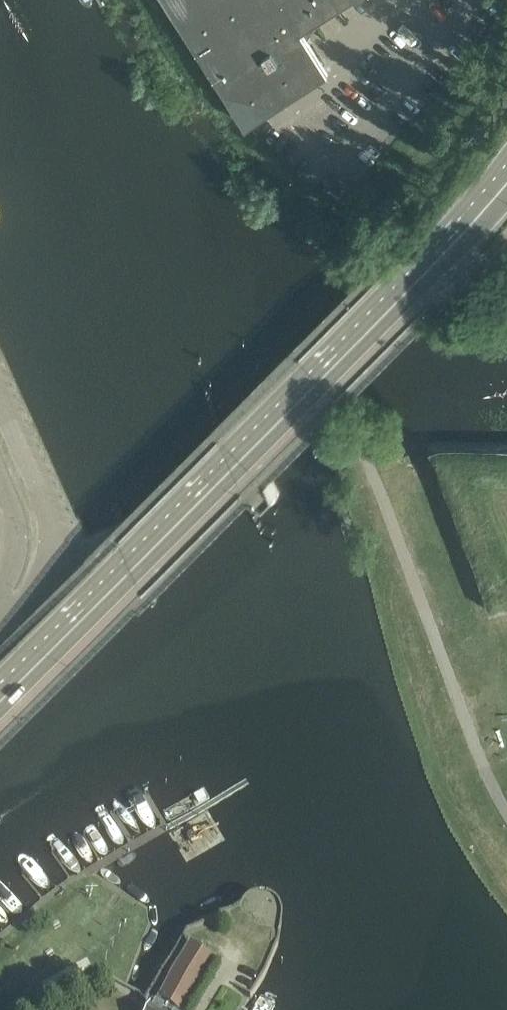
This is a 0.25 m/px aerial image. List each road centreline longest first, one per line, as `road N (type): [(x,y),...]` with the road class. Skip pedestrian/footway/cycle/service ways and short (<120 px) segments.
road 1 (tertiary): [(0,691),(506,182)]

